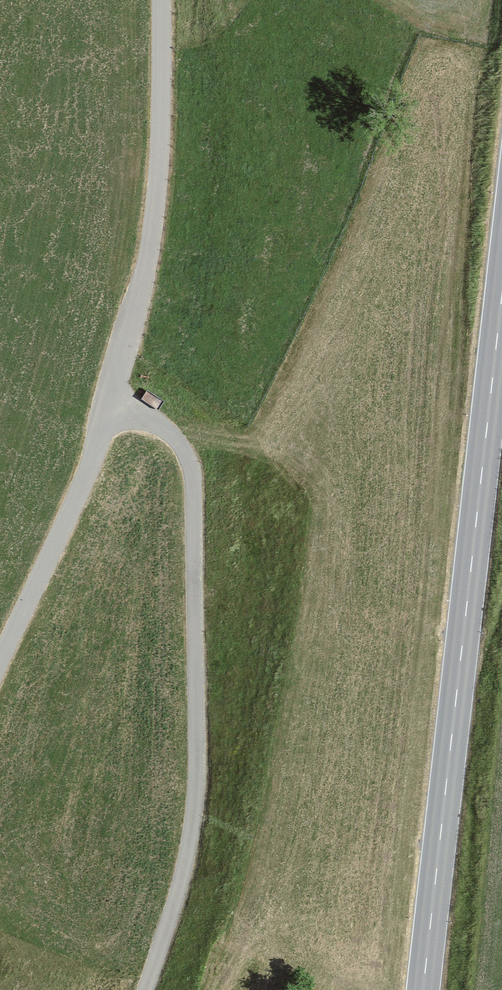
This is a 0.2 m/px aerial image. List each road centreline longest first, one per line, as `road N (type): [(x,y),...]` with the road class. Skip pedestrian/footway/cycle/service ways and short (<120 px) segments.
road 1 (unclassified): [(0,664),(95,456),(132,331),(155,210),(162,0)]
road 2 (secondary): [(424,989),(501,323)]

